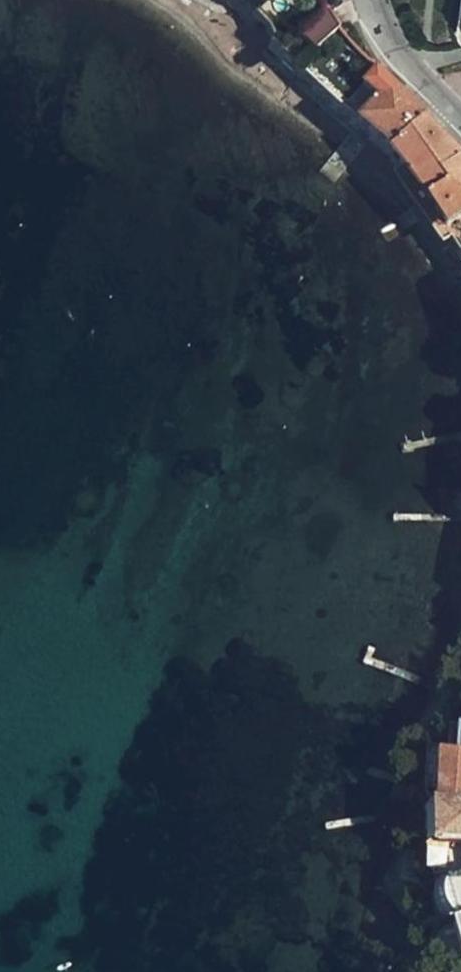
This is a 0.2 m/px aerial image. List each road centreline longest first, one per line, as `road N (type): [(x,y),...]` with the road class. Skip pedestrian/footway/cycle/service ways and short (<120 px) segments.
road 1 (tertiary): [(368,0),(381,30),(447,102)]

